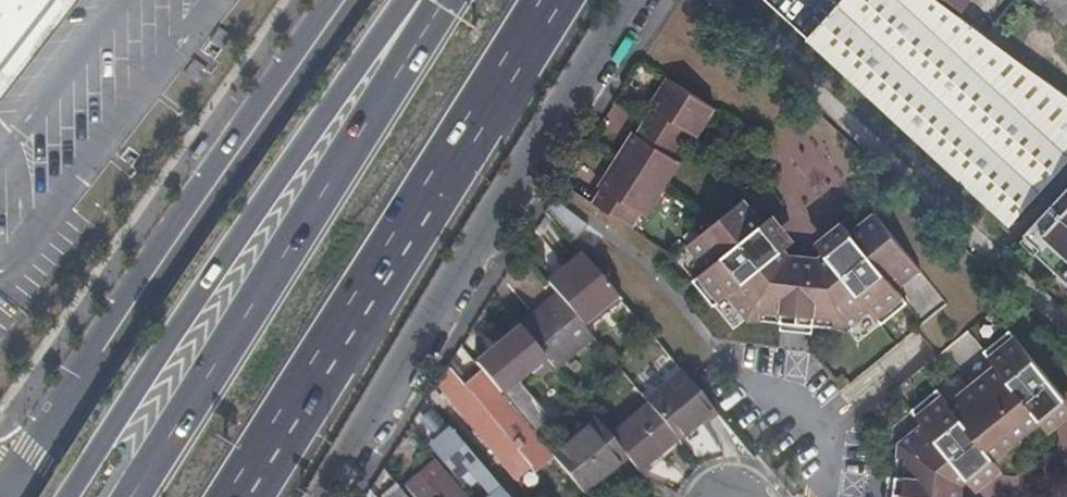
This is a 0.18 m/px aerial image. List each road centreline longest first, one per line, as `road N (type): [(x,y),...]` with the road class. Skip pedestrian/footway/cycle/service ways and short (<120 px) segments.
road 1 (motorway): [(415,0),(284,166),(66,496)]
road 2 (secondary): [(346,0),(6,496)]
road 3 (motorway): [(236,496),(551,0)]
road 4 (secondary): [(323,496),(625,0)]
road 5 (motorway): [(427,0),(332,174),(130,496)]
road 6 (residential): [(747,390),(807,404),(832,435),(825,496)]

